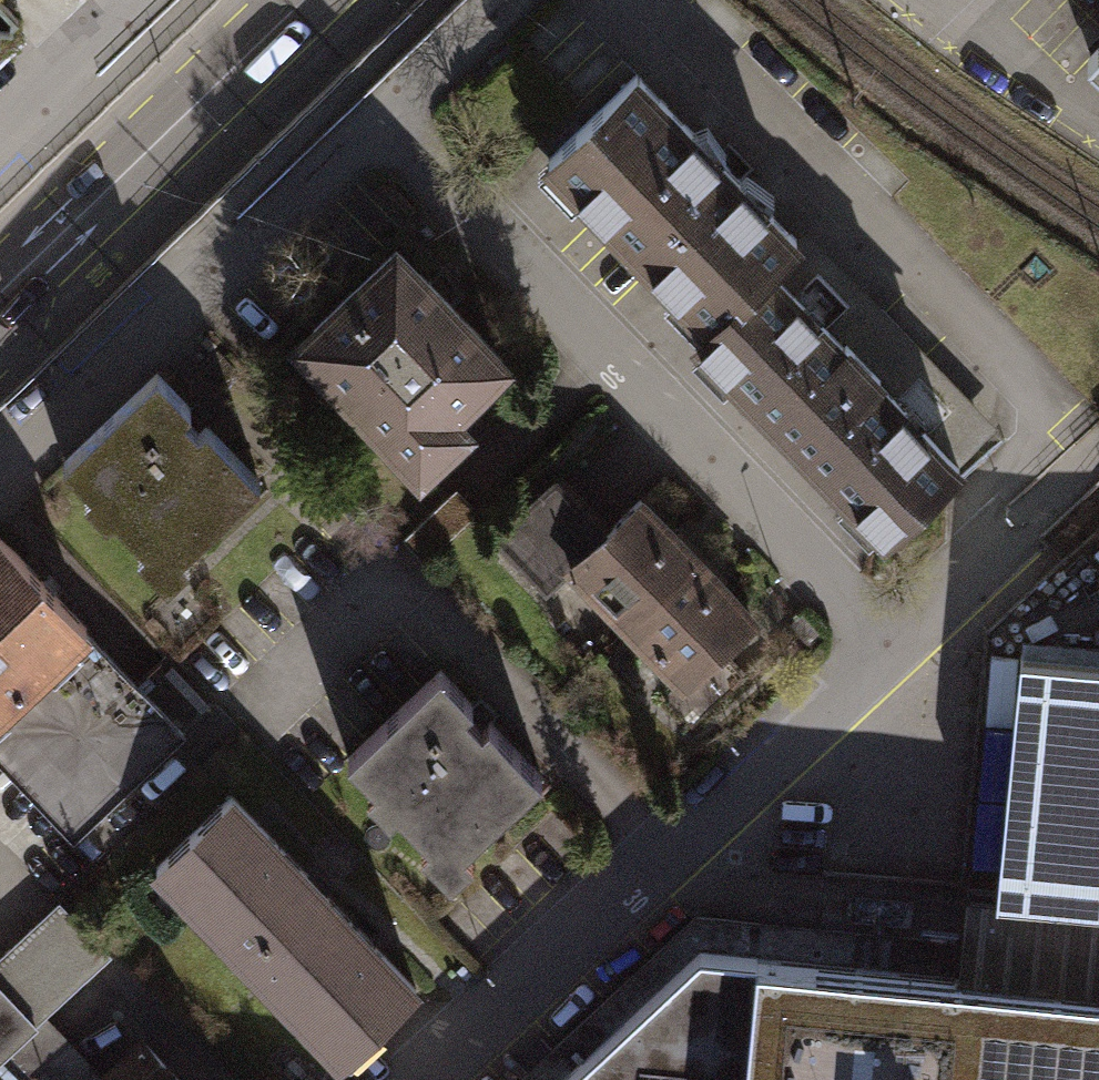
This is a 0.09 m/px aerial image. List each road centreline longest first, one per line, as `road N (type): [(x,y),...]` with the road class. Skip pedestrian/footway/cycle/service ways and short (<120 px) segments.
road 1 (residential): [(894,648),(382,116)]
road 2 (residential): [(432,1079),(894,648)]
road 3 (primary): [(0,290),(302,0)]
road 4 (residential): [(894,648),(1023,524)]

